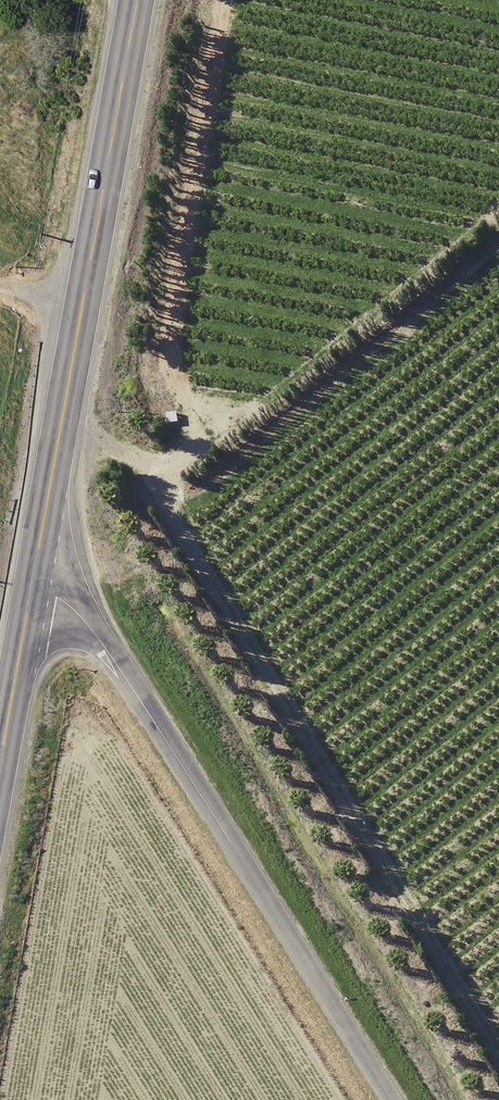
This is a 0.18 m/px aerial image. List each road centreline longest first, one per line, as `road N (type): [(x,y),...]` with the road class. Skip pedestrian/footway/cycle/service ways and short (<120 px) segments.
road 1 (unclassified): [(32,594),(82,618),(108,649),(381,1099)]
road 2 (trunk): [(137,0),(32,594)]
road 3 (trunk): [(32,594),(0,768)]

